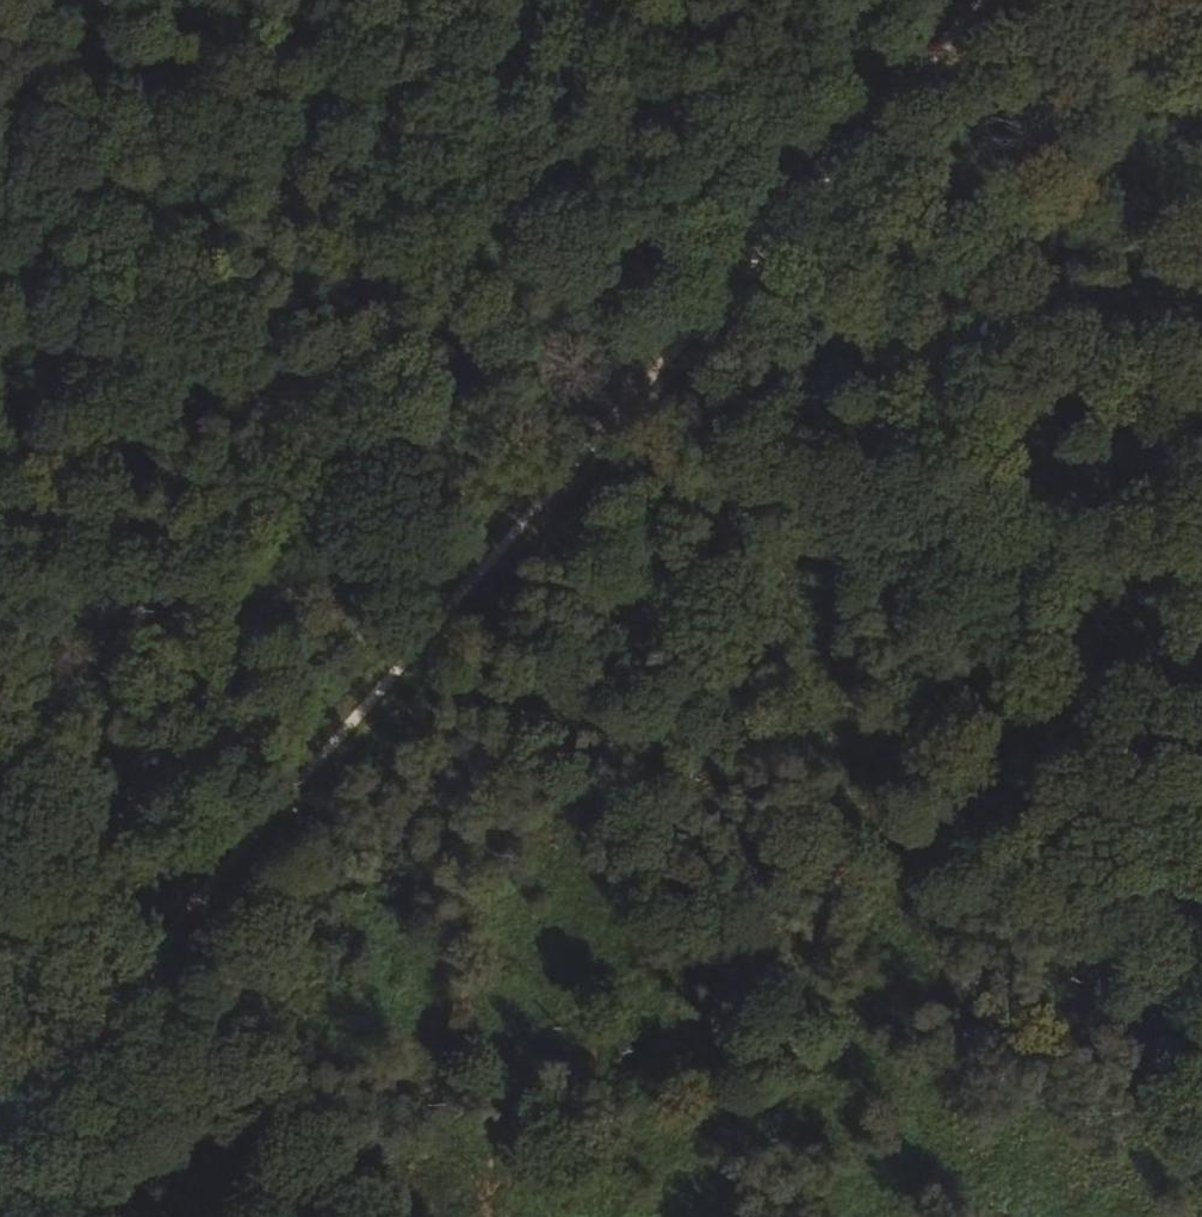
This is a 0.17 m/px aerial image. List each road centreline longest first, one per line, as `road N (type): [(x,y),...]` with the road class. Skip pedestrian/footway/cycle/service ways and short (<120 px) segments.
road 1 (track): [(0,1127),(983,0)]

